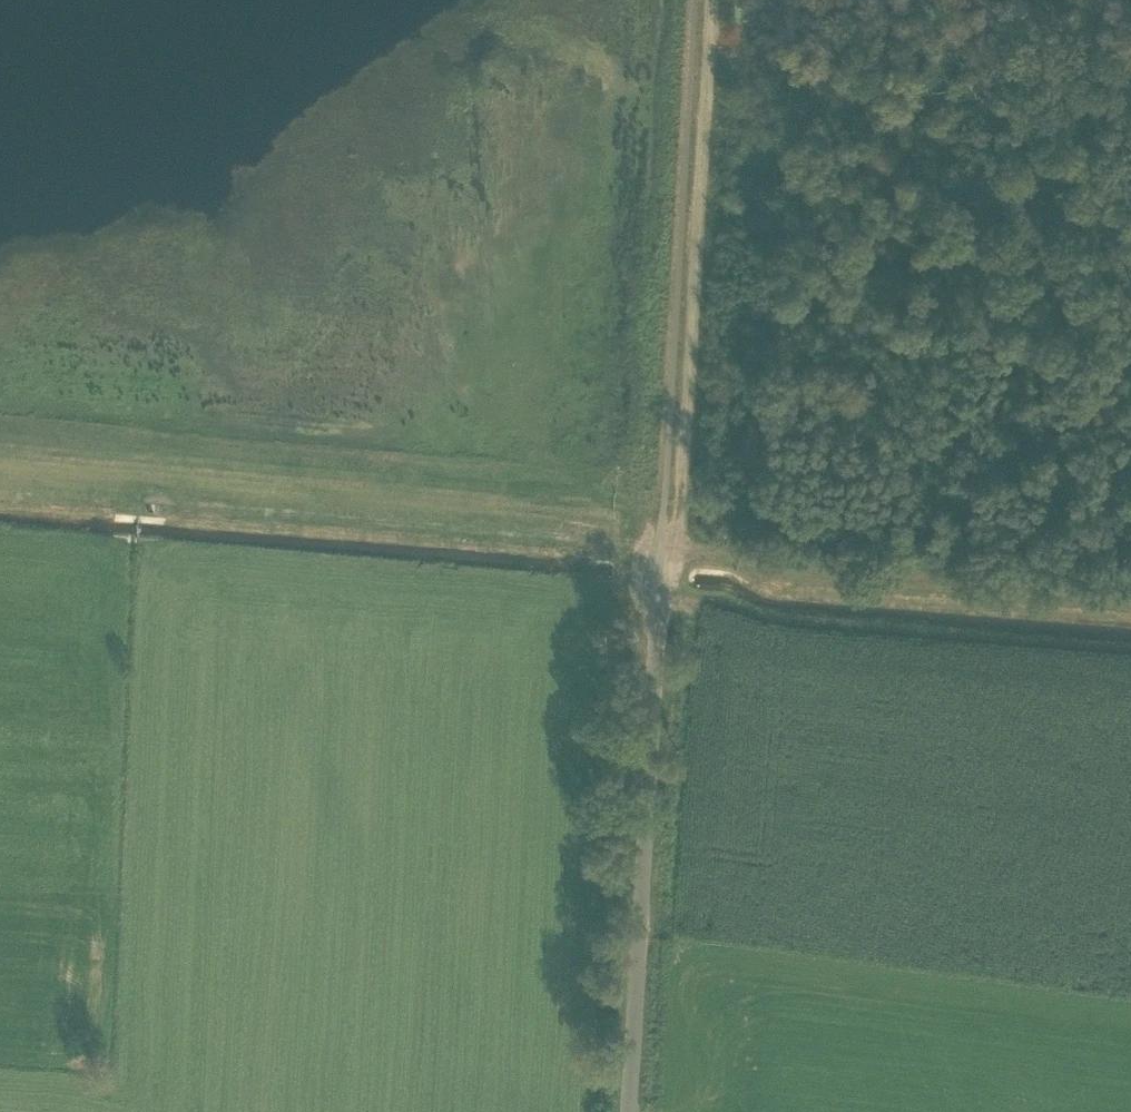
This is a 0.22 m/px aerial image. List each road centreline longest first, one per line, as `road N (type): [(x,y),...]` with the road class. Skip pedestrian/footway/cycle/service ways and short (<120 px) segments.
road 1 (unclassified): [(612,1111),(690,0)]
road 2 (track): [(1130,603),(645,564)]

